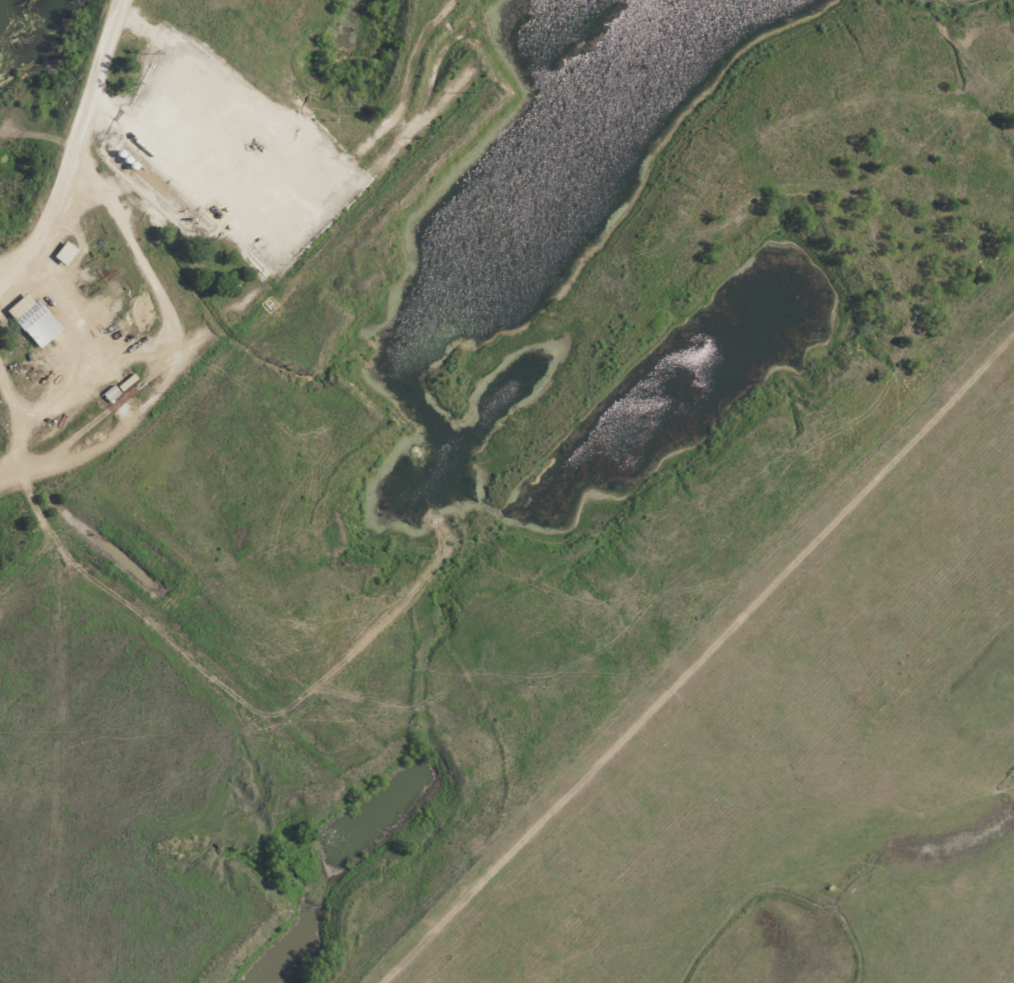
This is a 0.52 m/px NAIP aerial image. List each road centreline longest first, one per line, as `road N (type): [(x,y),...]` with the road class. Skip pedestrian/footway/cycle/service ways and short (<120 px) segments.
road 1 (residential): [(10,465),(108,367),(161,359),(192,344),(355,192),(539,0)]

